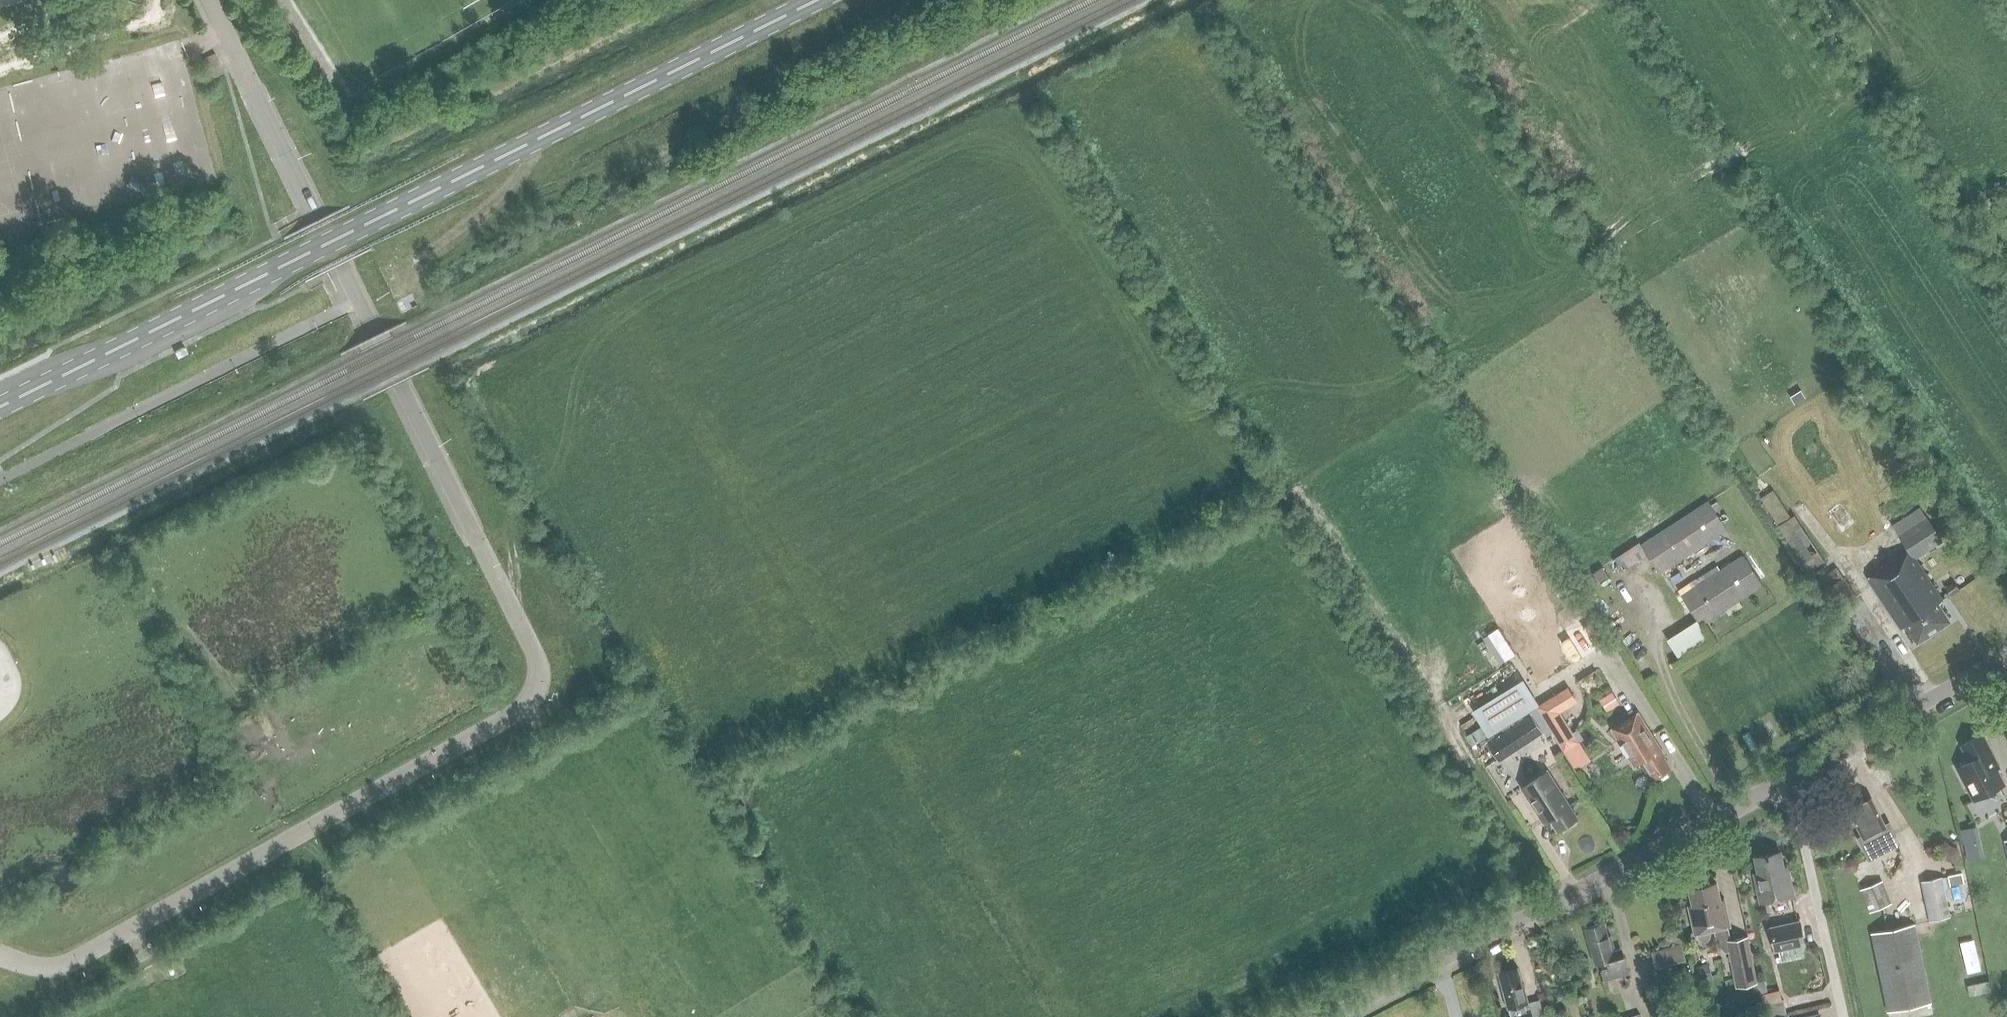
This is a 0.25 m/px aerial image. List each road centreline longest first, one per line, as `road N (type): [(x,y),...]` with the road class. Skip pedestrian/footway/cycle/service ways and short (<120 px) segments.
road 1 (unclassified): [(0,956),(40,968),(98,952),(530,707),(540,687),(541,666),(210,0)]
road 2 (tertiary): [(0,406),(814,0)]
road 3 (tertiary): [(1332,1016),(1791,781)]
road 4 (tertiary): [(1791,781),(2006,659)]
road 5 (unclassified): [(1791,781),(1842,1016)]

